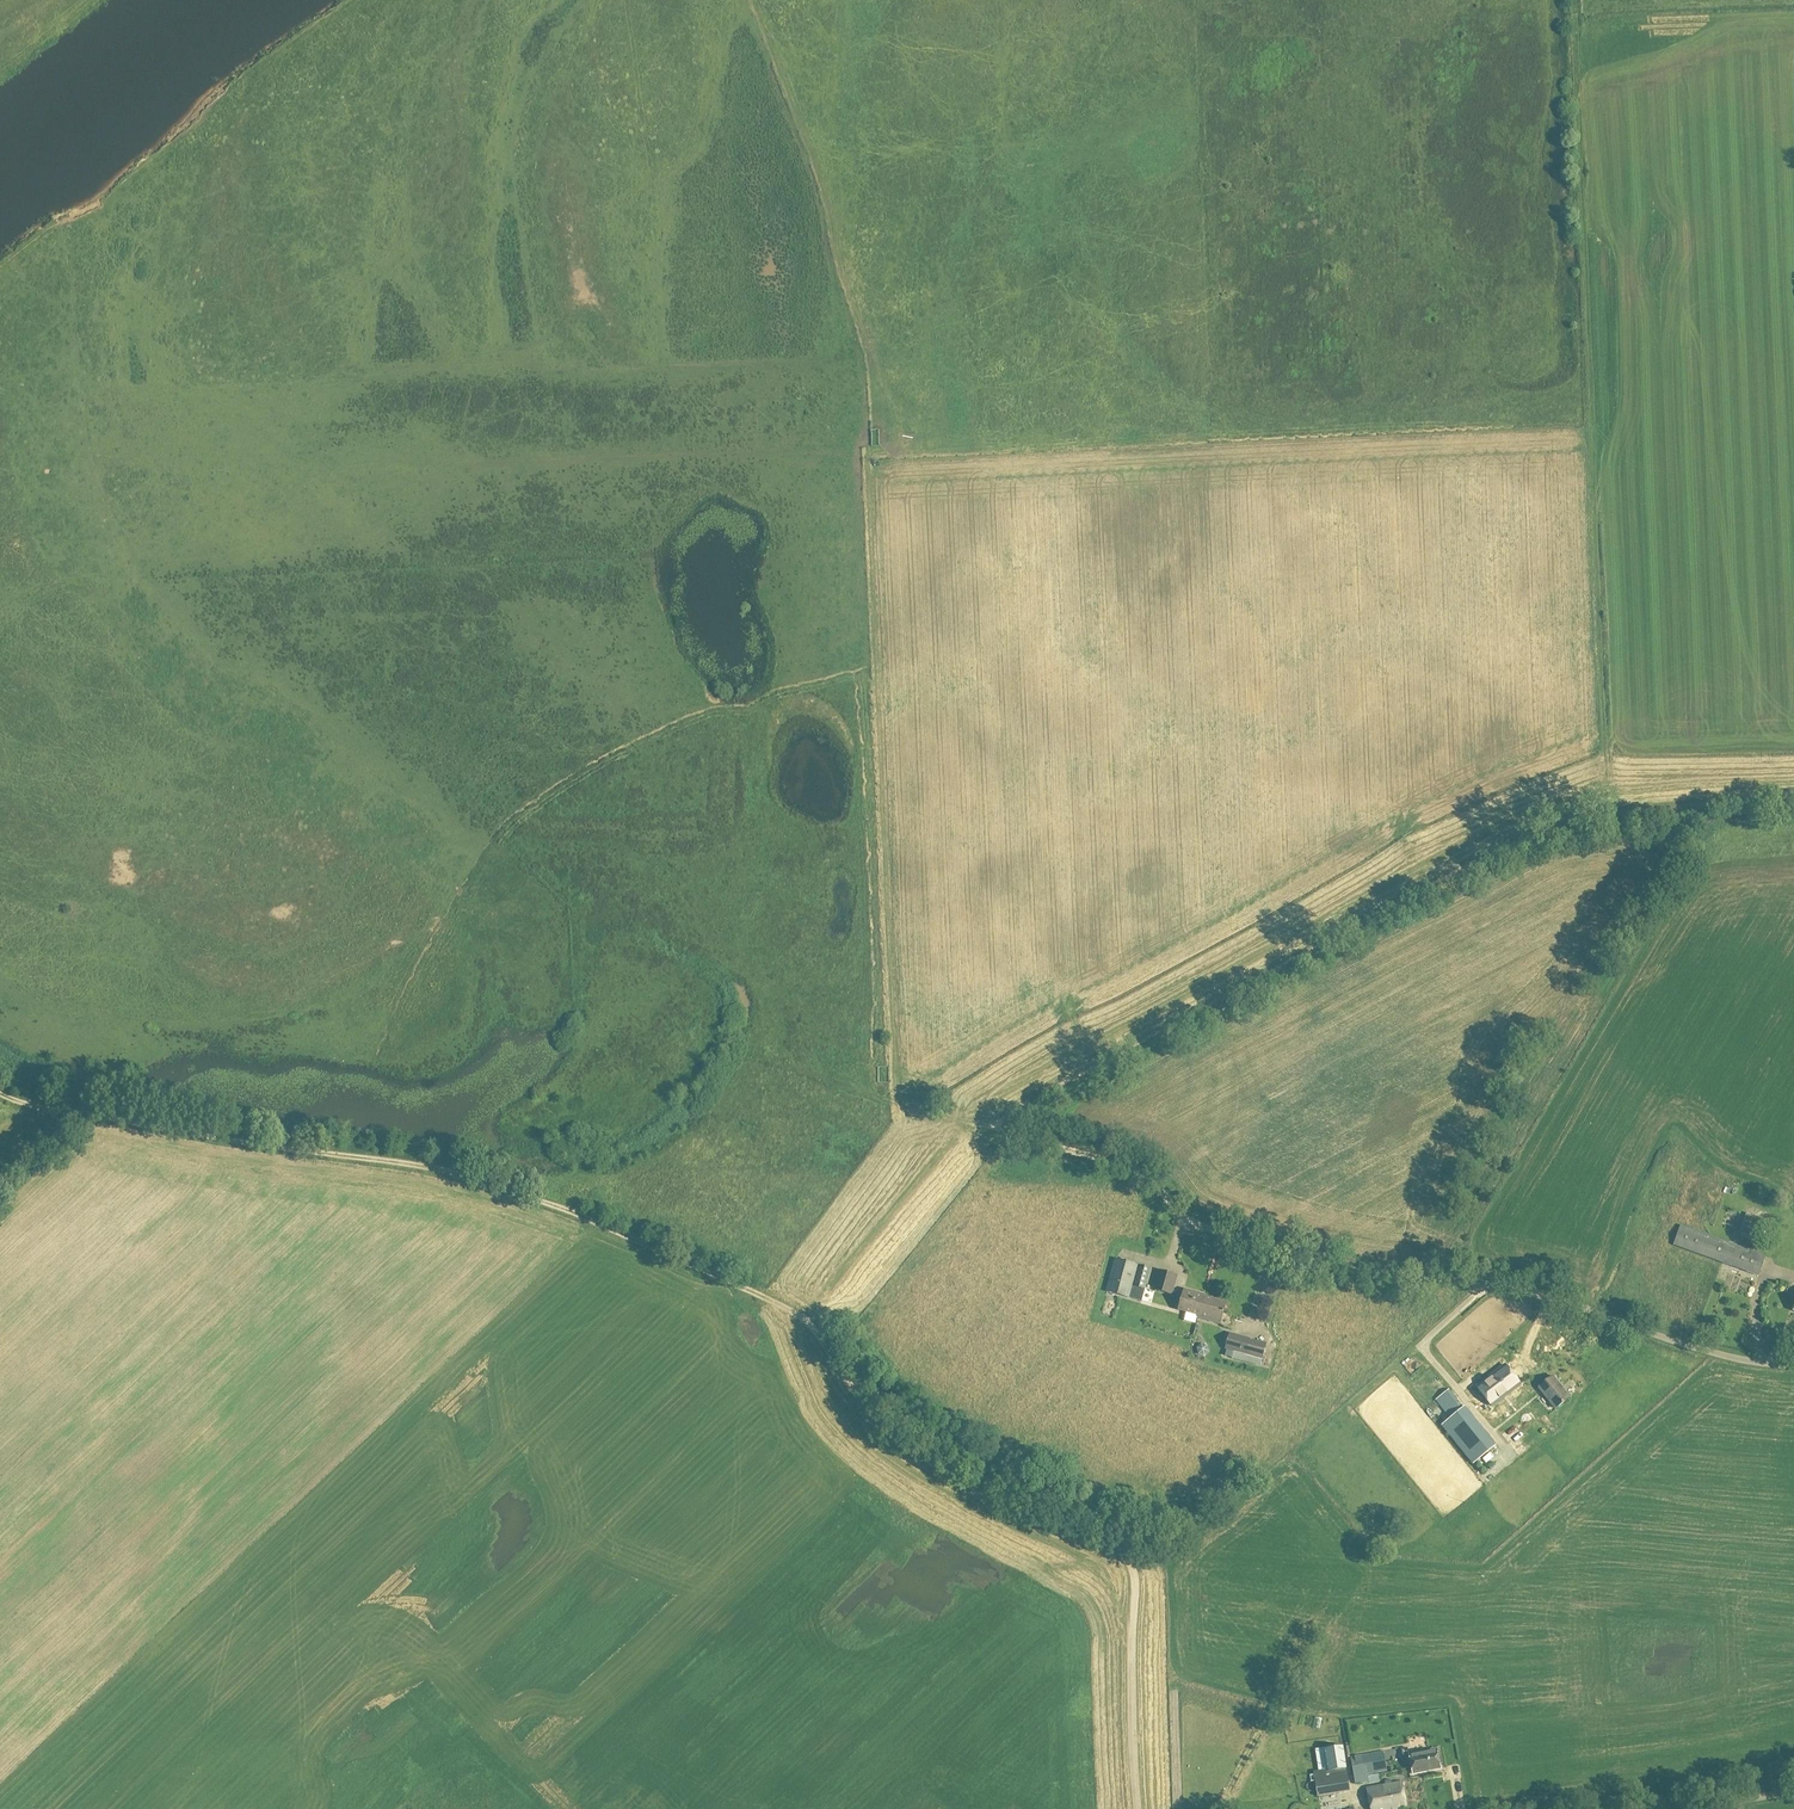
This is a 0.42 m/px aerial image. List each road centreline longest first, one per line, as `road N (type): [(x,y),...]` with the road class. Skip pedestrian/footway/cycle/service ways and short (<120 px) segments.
road 1 (track): [(1138,1808),(1127,1547),(987,1484),(894,1429),(813,1311),(489,1178),(418,1159),(55,1107),(0,1089)]
road 2 (track): [(995,1128),(1029,1102),(1580,811),(1793,803)]
road 3 (unclassified): [(1793,1364),(1688,1345),(1524,1291),(1272,1250),(1190,1222),(1128,1169),(995,1128)]
road 4 (track): [(1606,810),(1575,14)]
road 5 (track): [(995,1128),(903,1102),(895,1091),(861,462)]

